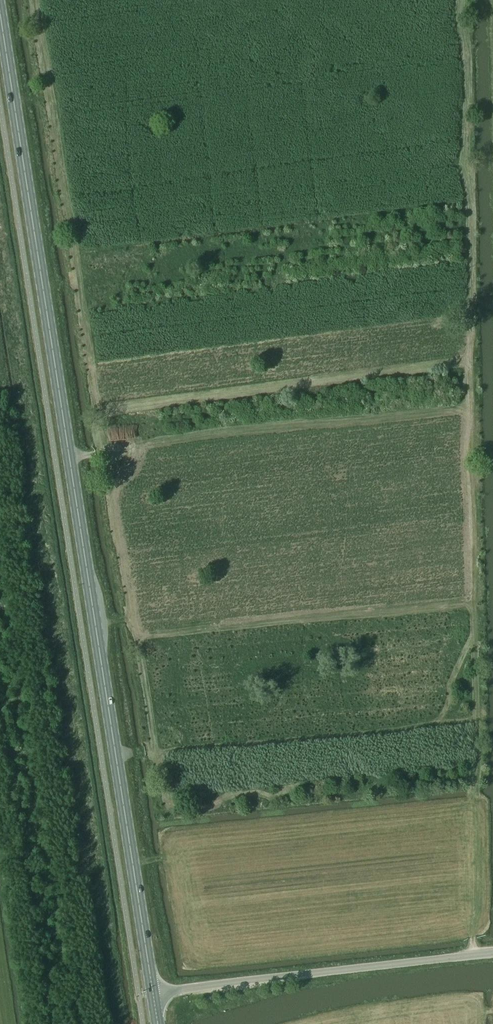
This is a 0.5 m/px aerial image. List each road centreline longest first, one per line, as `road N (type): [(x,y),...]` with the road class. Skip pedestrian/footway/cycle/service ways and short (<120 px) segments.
road 1 (primary): [(152,990),(0,20)]
road 2 (track): [(476,785),(471,404),(68,458)]
road 3 (track): [(477,722),(115,754)]
road 4 (unclassified): [(152,990),(492,954)]

